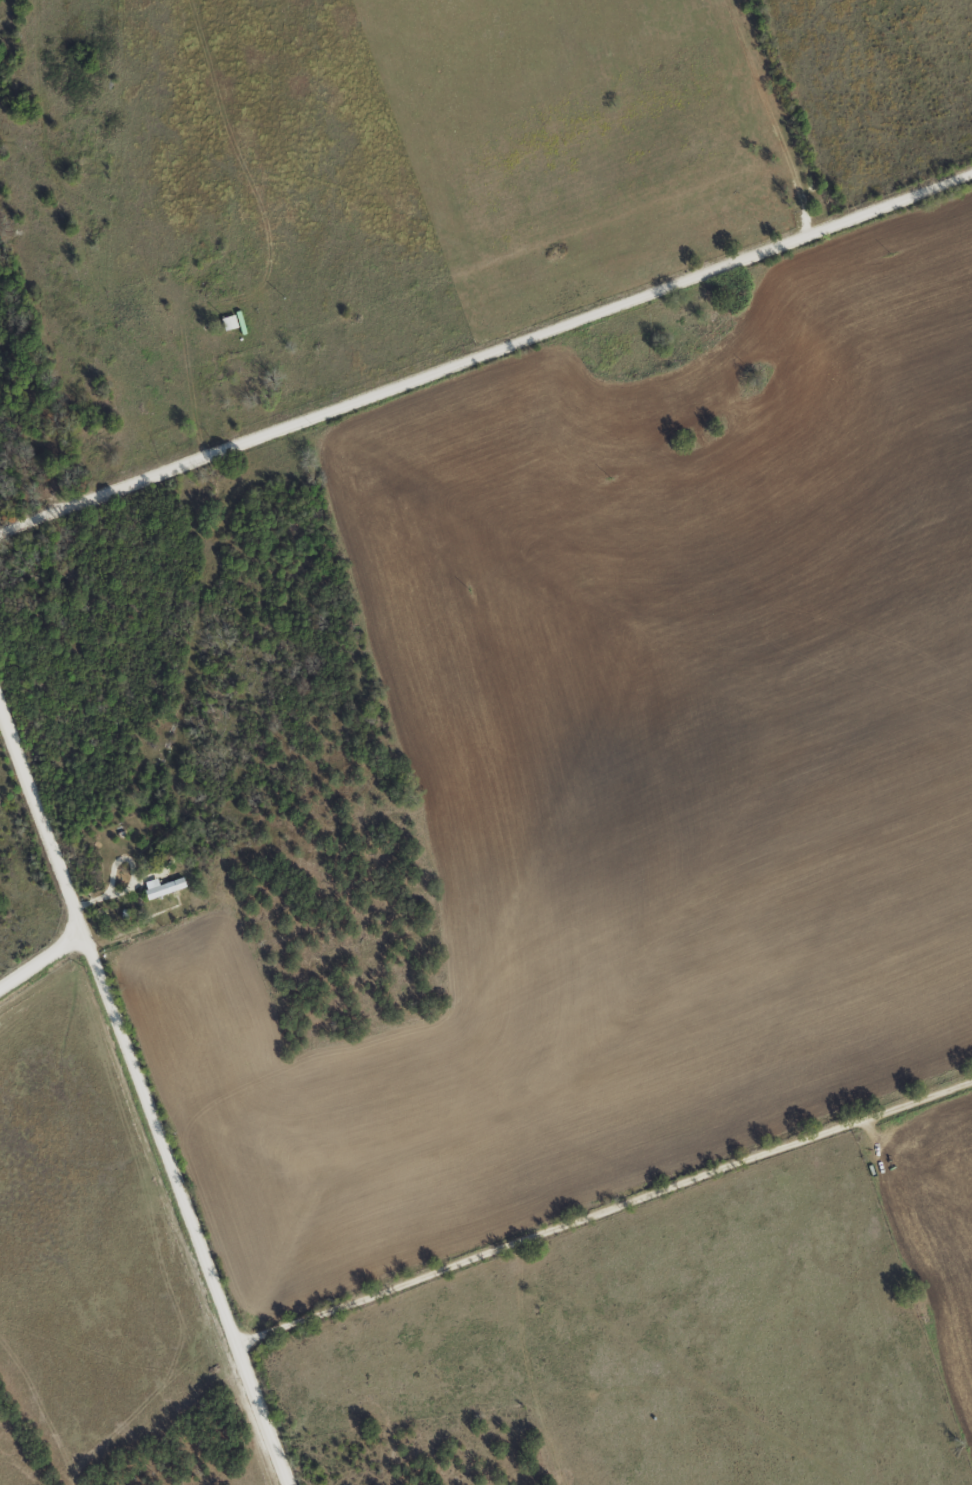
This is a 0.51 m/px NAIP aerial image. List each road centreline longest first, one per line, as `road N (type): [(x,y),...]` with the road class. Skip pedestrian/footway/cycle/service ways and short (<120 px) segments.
road 1 (residential): [(0,527),(971,167)]
road 2 (residential): [(238,1351),(971,1088)]
road 3 (residential): [(72,930),(0,726)]

